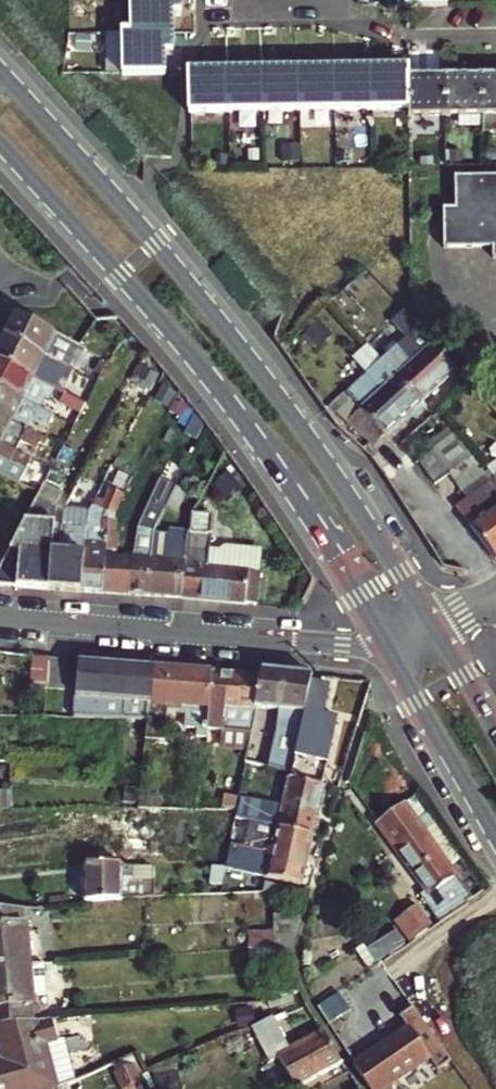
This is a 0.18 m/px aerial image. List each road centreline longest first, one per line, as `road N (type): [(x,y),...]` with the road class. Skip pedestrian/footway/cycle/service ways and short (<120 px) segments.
road 1 (primary): [(436,630),(256,367),(0,72)]
road 2 (primary): [(0,143),(210,375),(320,531),(387,645)]
road 3 (residential): [(0,618),(387,645)]
road 4 (primary): [(387,645),(495,836)]

